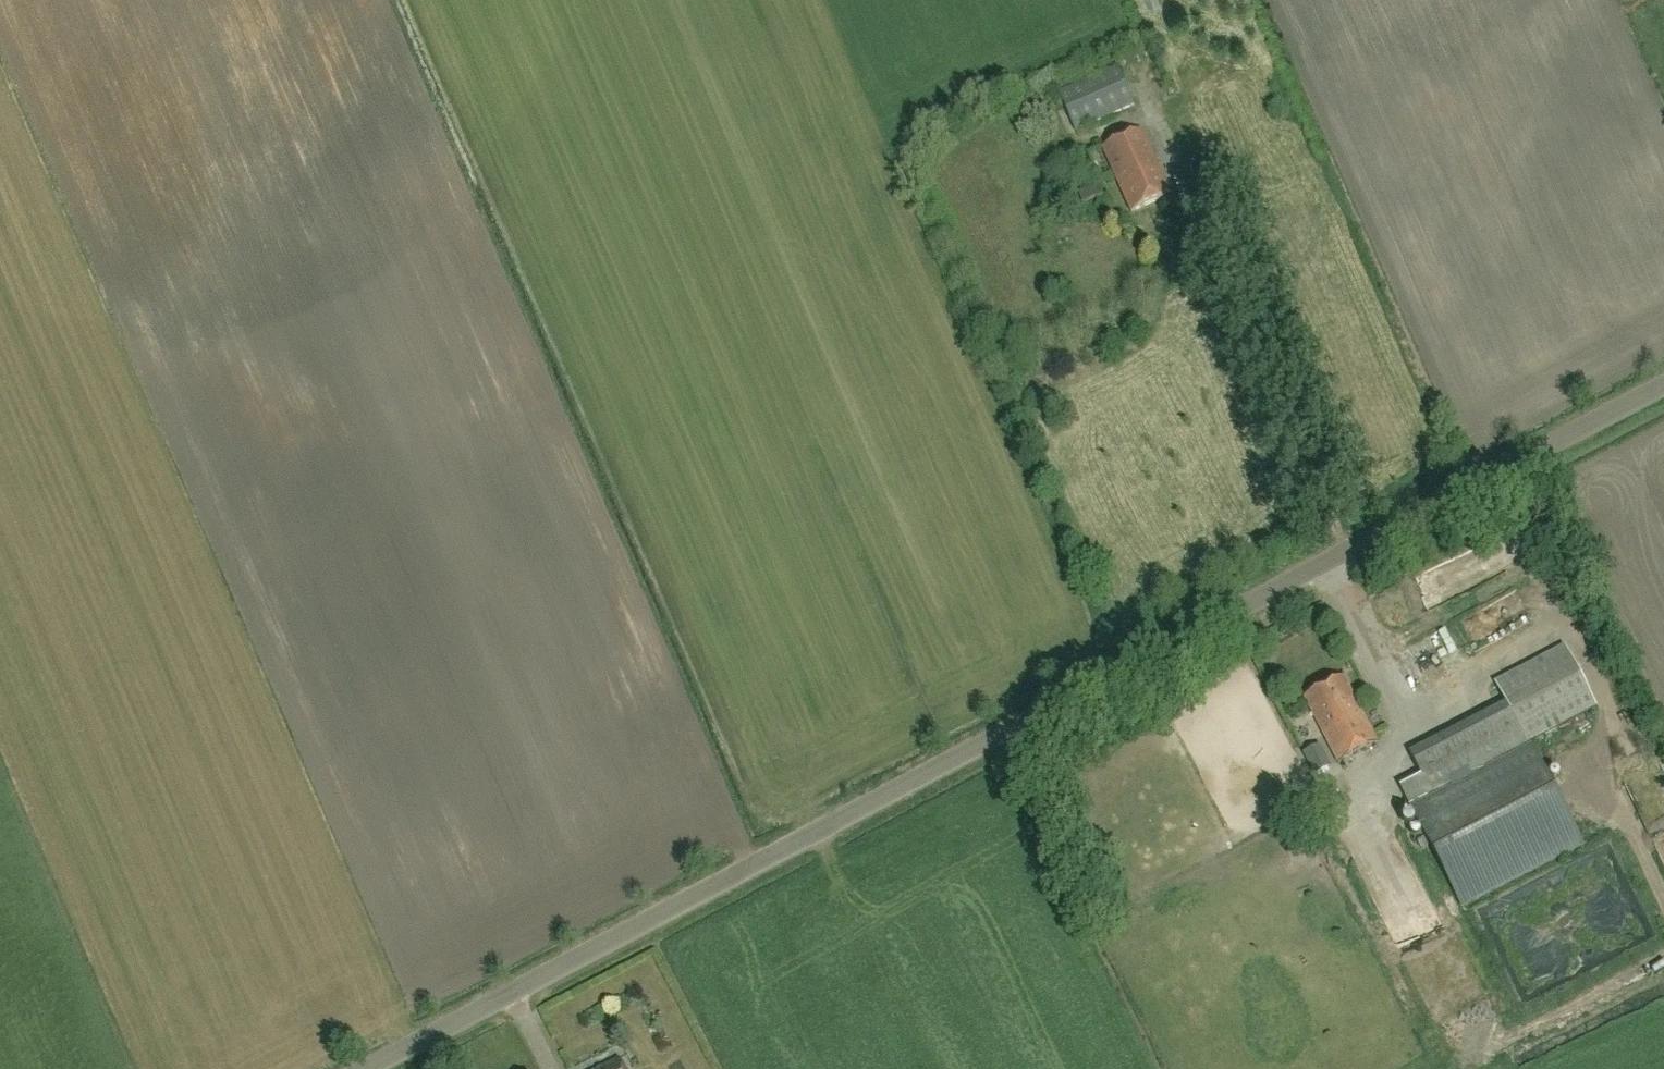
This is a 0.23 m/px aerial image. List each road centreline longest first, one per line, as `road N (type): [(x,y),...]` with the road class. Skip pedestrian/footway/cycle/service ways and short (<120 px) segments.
road 1 (unclassified): [(367,1068),(1663,387)]

